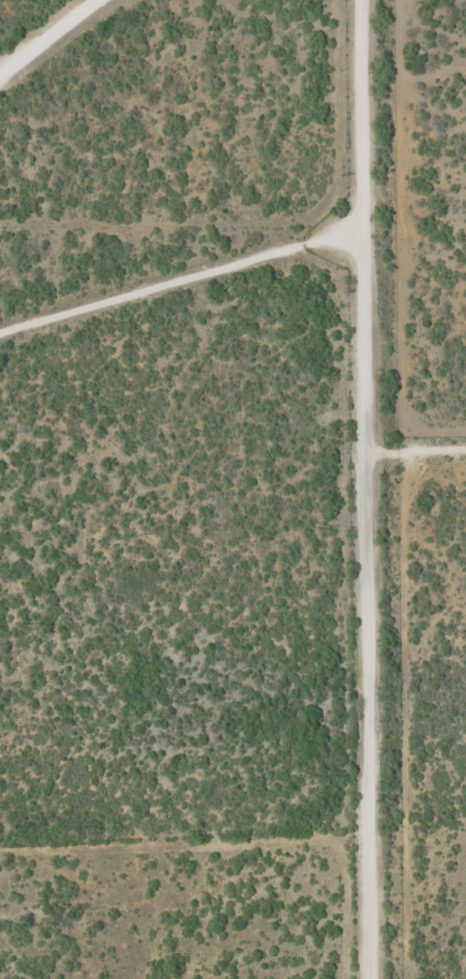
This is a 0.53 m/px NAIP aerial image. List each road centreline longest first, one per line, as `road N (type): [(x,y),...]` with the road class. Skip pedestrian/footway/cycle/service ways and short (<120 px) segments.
road 1 (residential): [(372,978),(361,0)]
road 2 (residential): [(364,193),(303,242),(0,331)]

